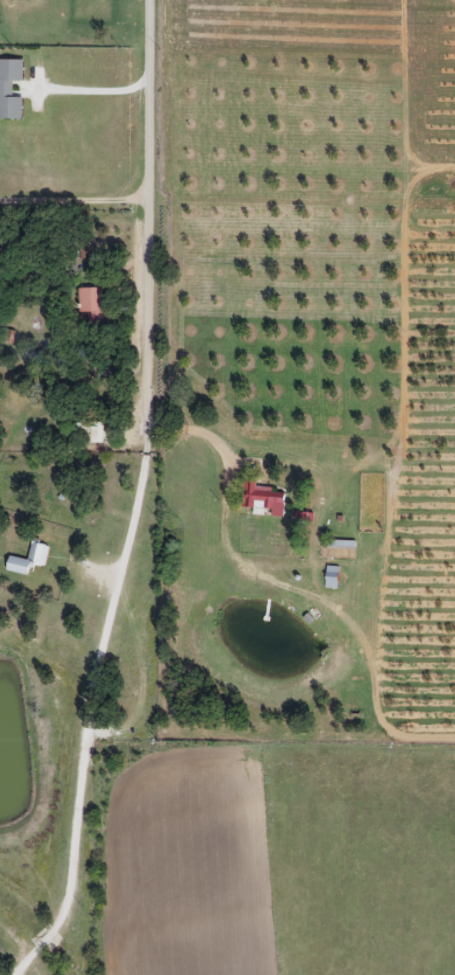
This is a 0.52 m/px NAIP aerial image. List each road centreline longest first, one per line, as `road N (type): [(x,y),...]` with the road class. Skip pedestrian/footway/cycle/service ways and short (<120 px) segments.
road 1 (residential): [(15,974),(74,873),(124,687),(151,0)]

